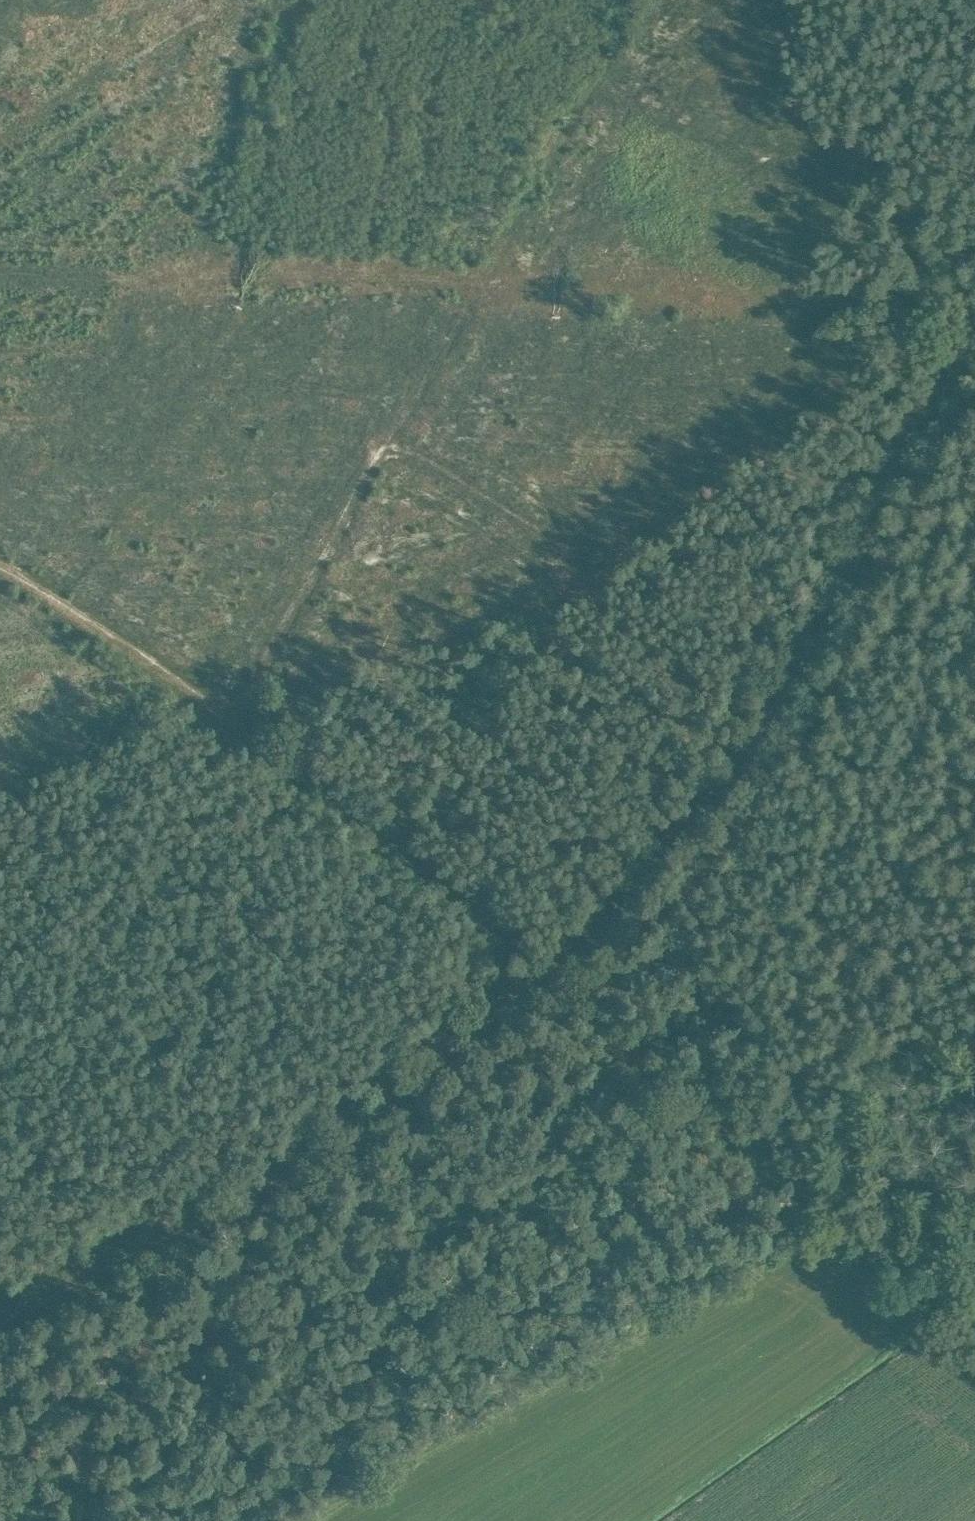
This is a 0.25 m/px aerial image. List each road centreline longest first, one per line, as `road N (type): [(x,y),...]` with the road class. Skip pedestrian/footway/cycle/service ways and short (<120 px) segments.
road 1 (track): [(523,943),(658,830),(806,656),(974,329)]
road 2 (track): [(974,1326),(752,1165),(523,943)]

